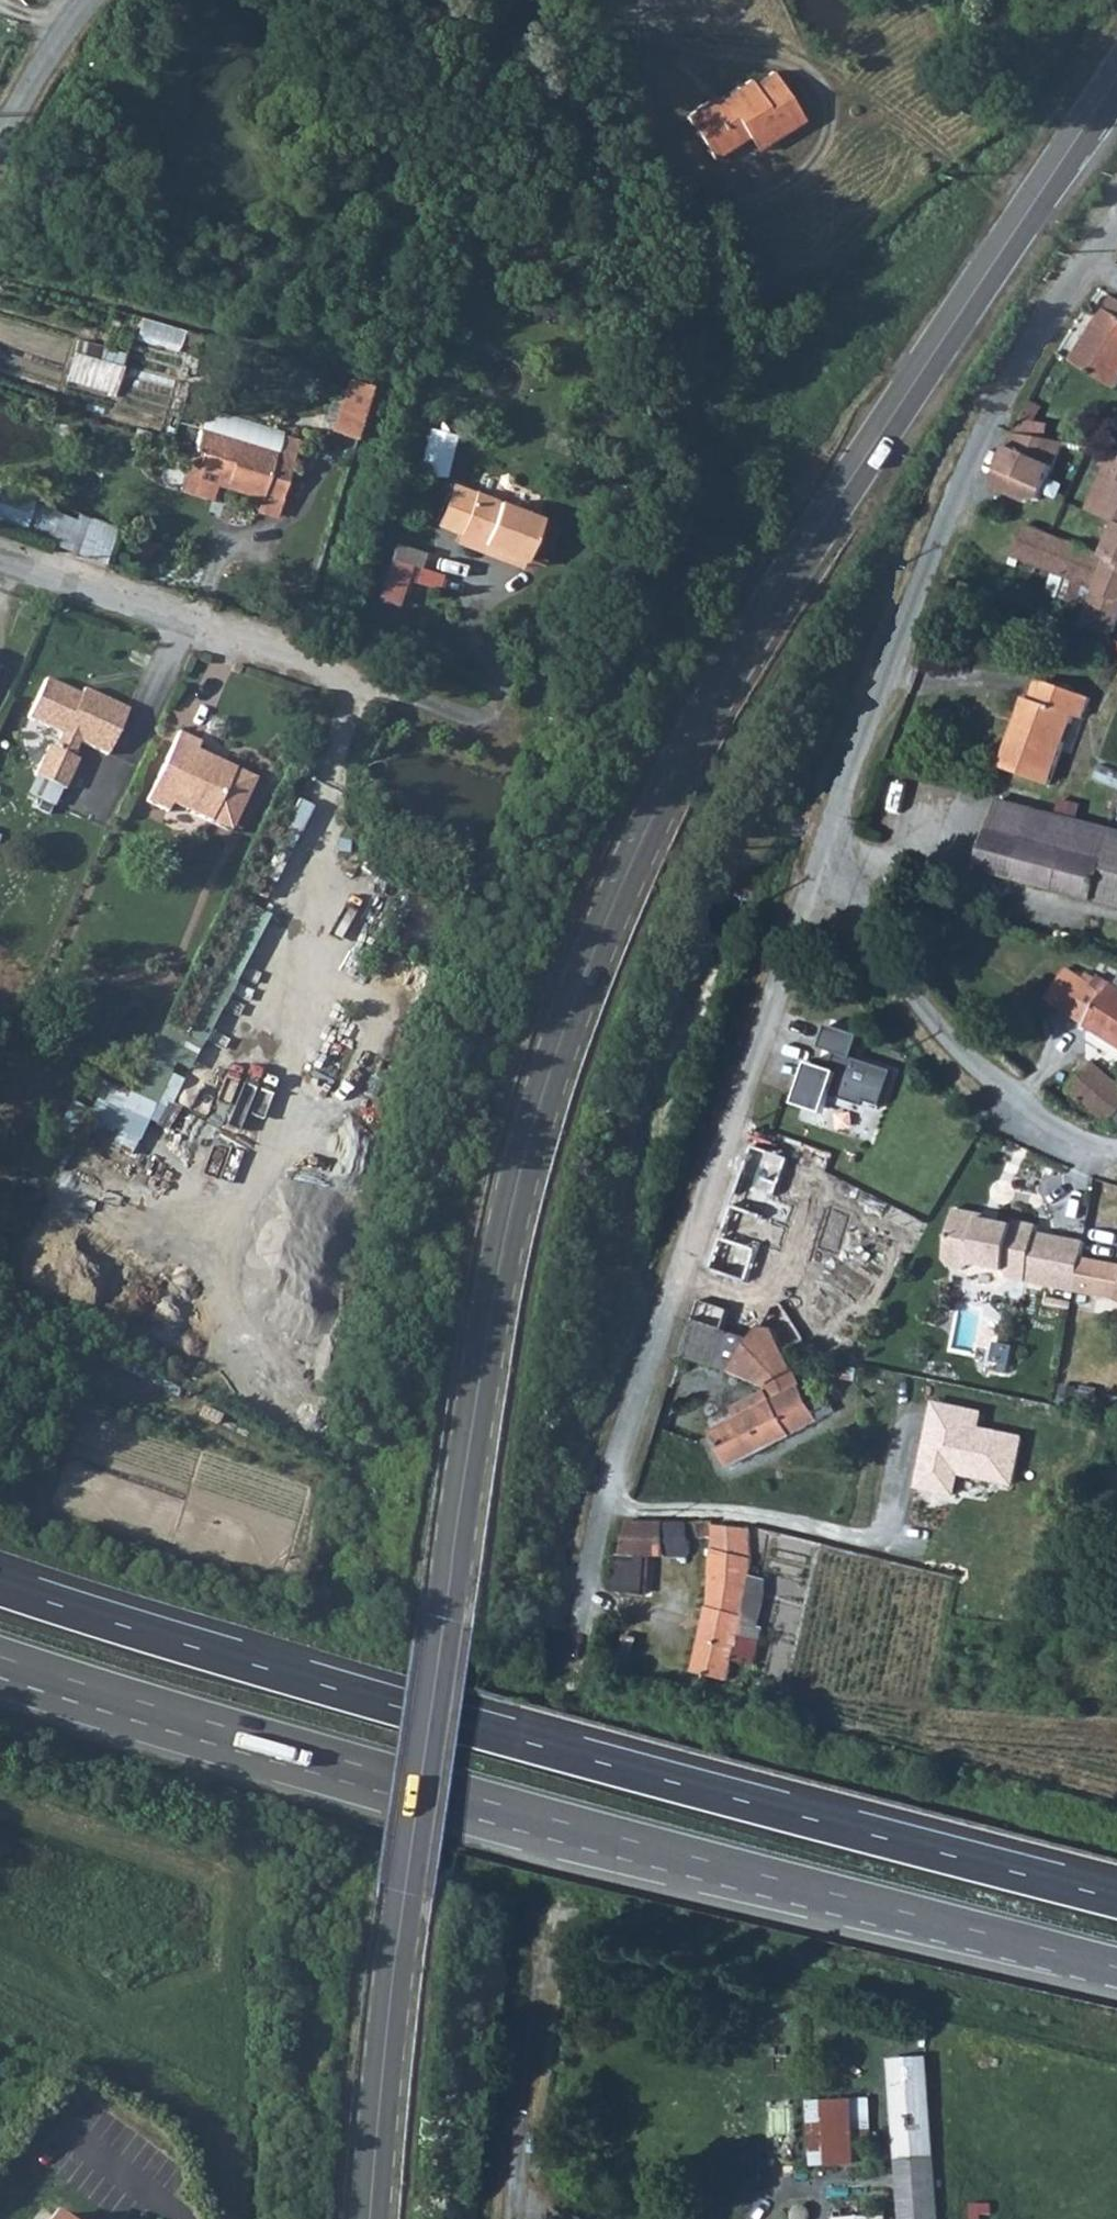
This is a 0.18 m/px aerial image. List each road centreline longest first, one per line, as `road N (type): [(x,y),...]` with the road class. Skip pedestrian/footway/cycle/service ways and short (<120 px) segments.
road 1 (tertiary): [(364,2218),(394,1904),(481,1322),(513,1173),(559,1022),(658,792),(756,623),(1116,76)]
road 2 (trunk): [(1116,1899),(505,1736),(0,1587)]
road 3 (trunk): [(0,1657),(492,1803),(1116,1967)]
road 4 (residential): [(574,1663),(600,1516),(817,869)]
road 5 (residential): [(817,869),(939,521),(1015,363),(1088,263)]
road 6 (residential): [(0,559),(553,742)]
road 7 (residential): [(817,869),(849,890),(931,1016),(987,1078),(1056,1129),(1116,1149)]
road 8 (unclassified): [(511,2218),(546,1943)]
road 9 (unclassified): [(0,132),(72,0)]

